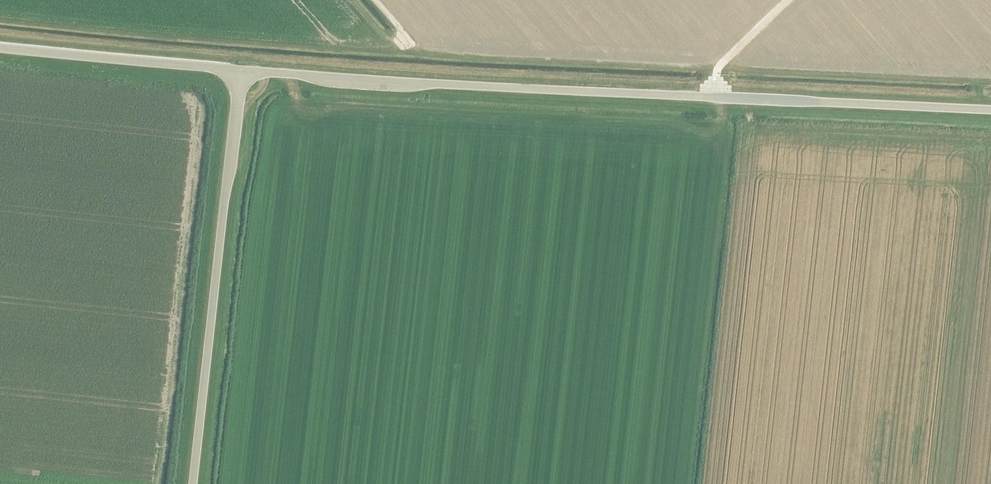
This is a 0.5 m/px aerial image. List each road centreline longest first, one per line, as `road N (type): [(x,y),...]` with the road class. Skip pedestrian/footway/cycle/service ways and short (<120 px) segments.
road 1 (unclassified): [(990,109),(241,70)]
road 2 (unclassified): [(190,483),(241,70)]
road 3 (unclassified): [(241,70),(0,47)]

